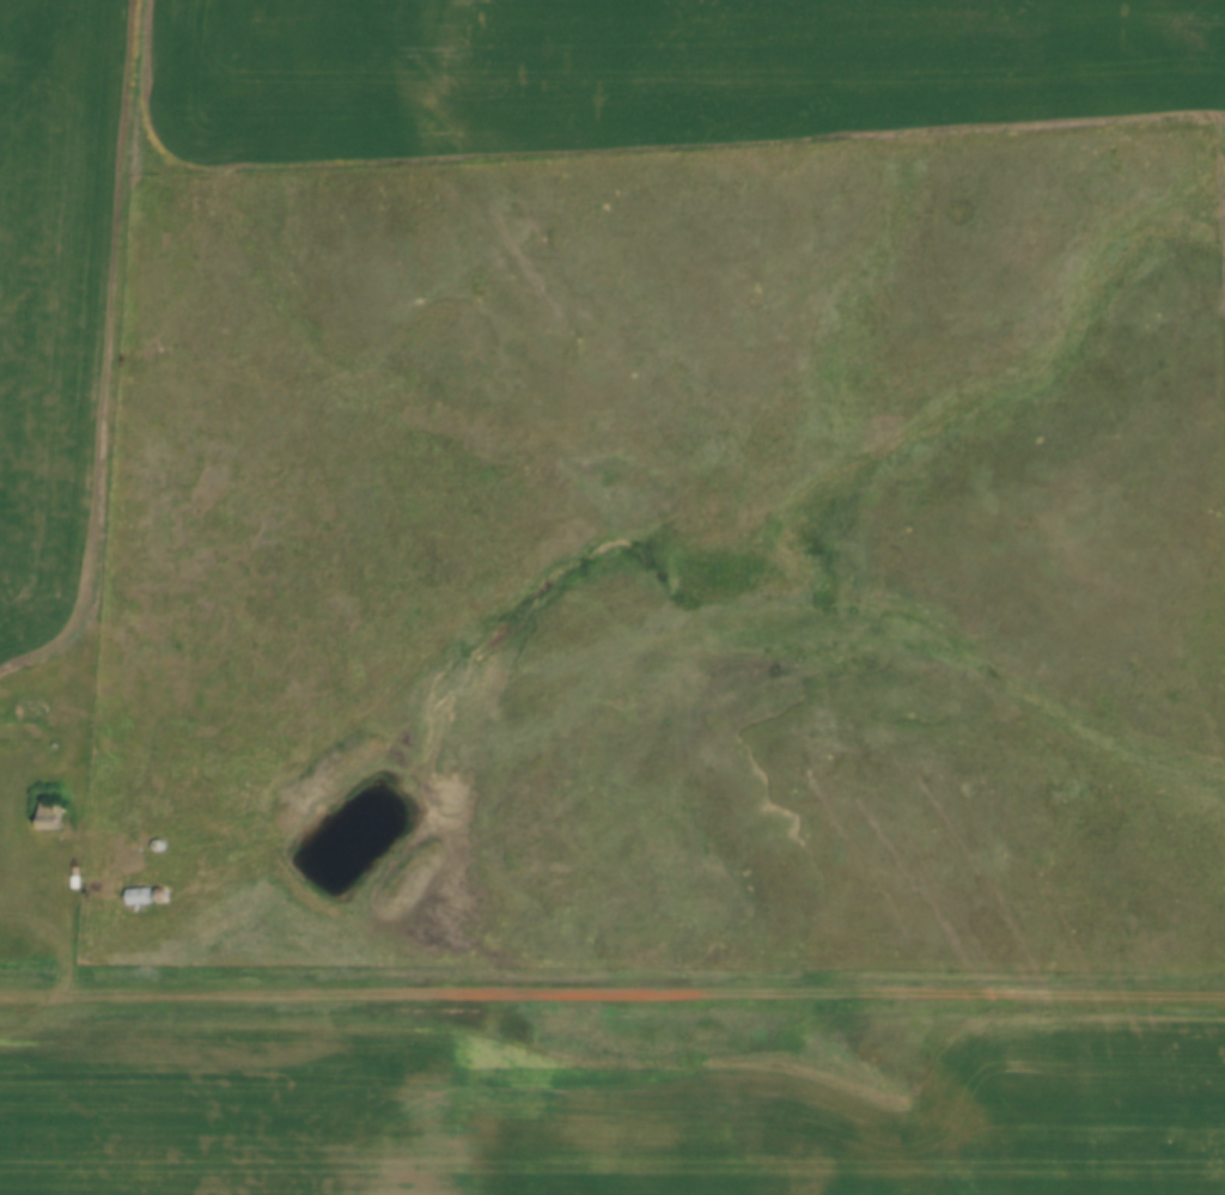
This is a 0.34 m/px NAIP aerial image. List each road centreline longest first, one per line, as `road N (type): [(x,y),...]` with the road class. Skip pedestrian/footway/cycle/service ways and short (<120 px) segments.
road 1 (track): [(0,995),(1224,998)]
road 2 (track): [(68,995),(74,842)]

